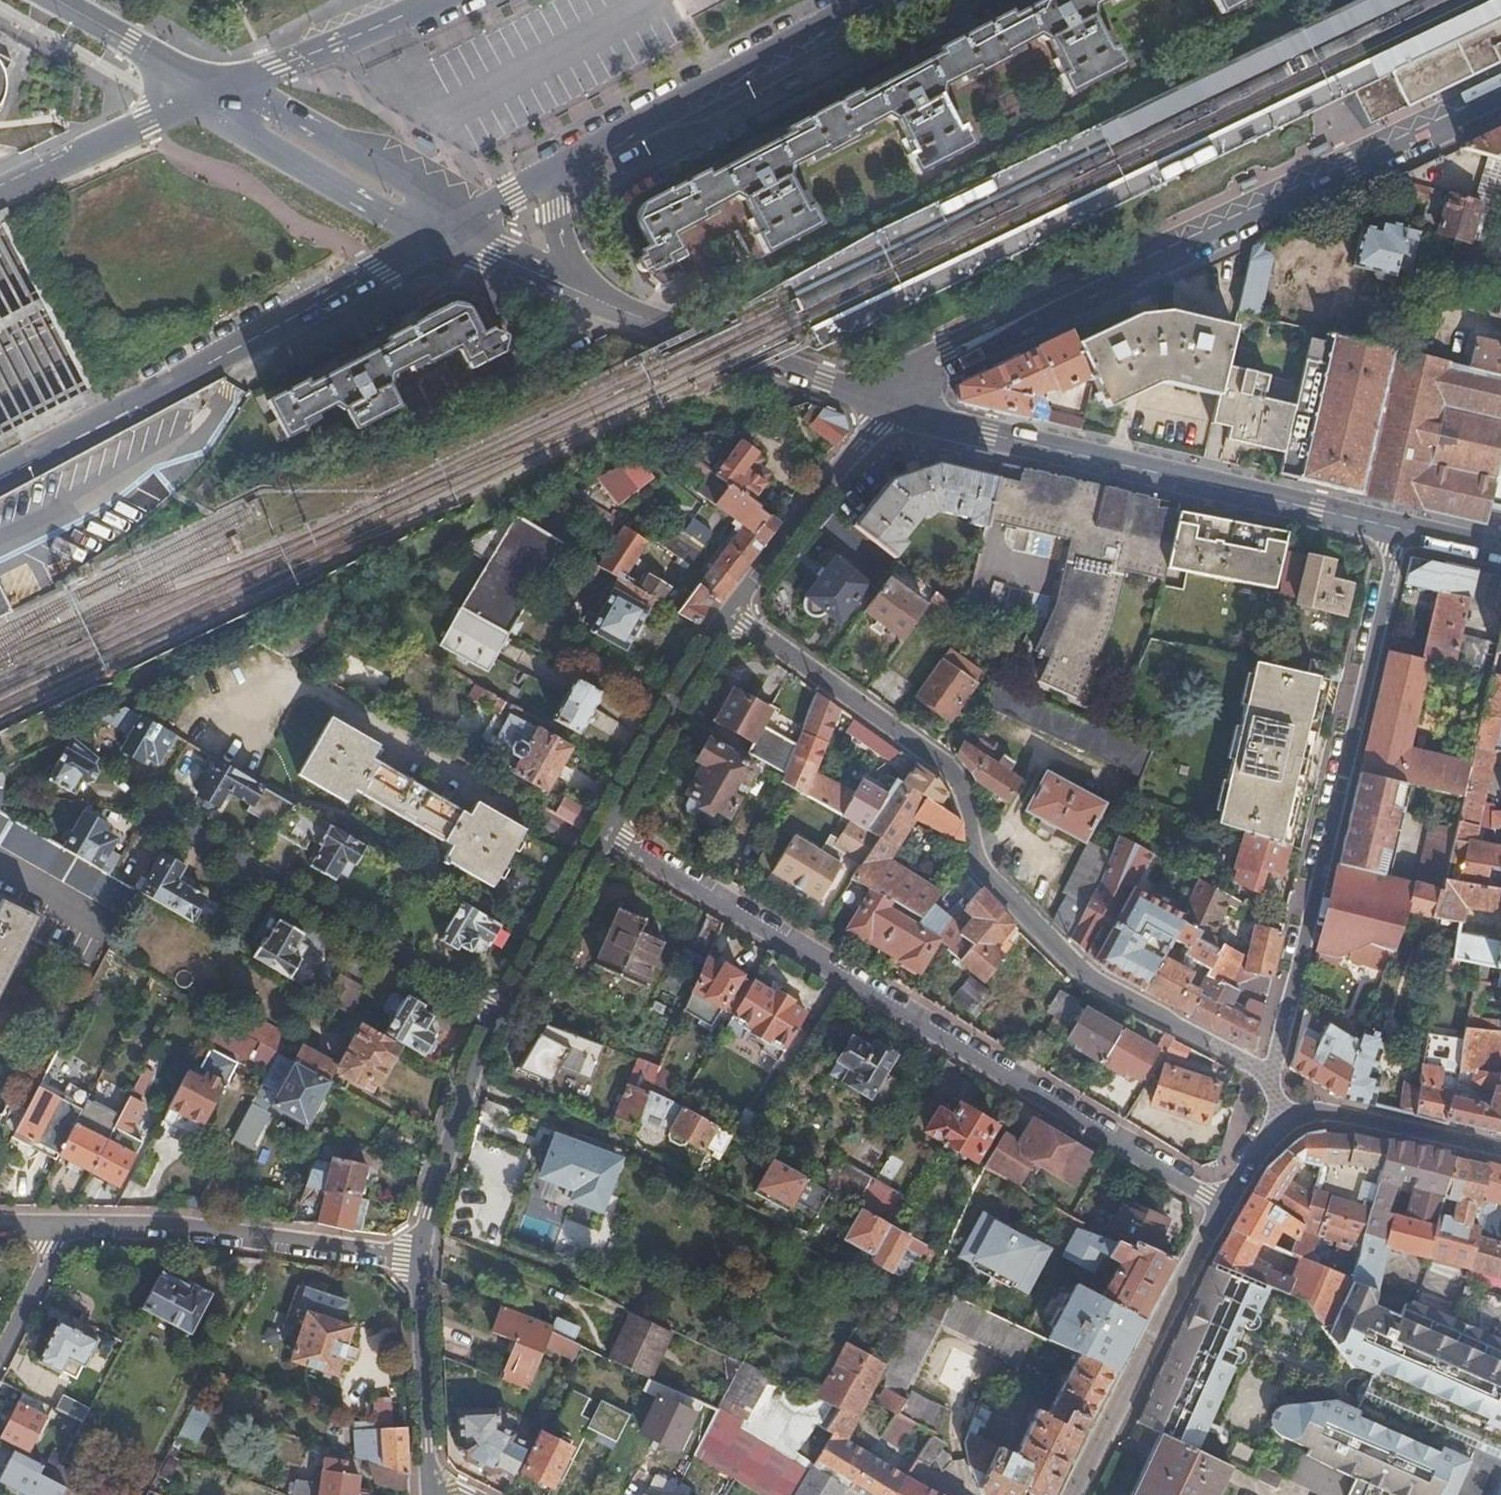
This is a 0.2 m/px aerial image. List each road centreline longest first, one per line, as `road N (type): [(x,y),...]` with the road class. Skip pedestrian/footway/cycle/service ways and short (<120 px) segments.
road 1 (residential): [(728,614),(953,775),(967,802),(979,868),(1079,970),(1271,1078)]
road 2 (residential): [(1223,1206),(603,834)]
road 3 (motorway): [(62,343),(686,0)]
road 4 (tertiary): [(1500,97),(1012,323),(886,410)]
road 5 (motorway): [(508,0),(0,275)]
road 6 (residential): [(1400,528),(1271,1078)]
road 7 (tertiary): [(1400,528),(886,410)]
road 8 (tertiary): [(0,480),(448,231)]
road 9 (residential): [(162,813),(503,1012)]
road 10 (residential): [(56,1230),(182,1228),(419,1257)]
road 11 (tertiary): [(549,174),(867,0)]
road 12 (tertiary): [(886,410),(581,294)]
road 13 (residential): [(1223,1206),(1074,1494)]
road 14 (tertiary): [(217,94),(245,134),(390,219),(448,231)]
road 15 (tertiary): [(448,231),(415,186),(284,113),(217,94)]
road 16 (residential): [(503,1012),(469,1082),(419,1257)]
road 17 (residential): [(886,410),(728,614)]
road 18 (residential): [(728,614),(603,834)]
road 19 (tertiary): [(217,94),(0,200)]
road 20 (secondary): [(439,0),(217,94)]
road 21 (residential): [(419,1257),(432,1489)]
road 22 (residential): [(1500,1149),(1331,1113),(1278,1119)]
road 23 (residential): [(603,834),(503,1012)]
road 24 (residential): [(217,94),(54,0)]
road 25 (tertiary): [(581,294),(448,231)]
road 26 (residential): [(0,1363),(46,1272),(56,1230)]
road 27 (residential): [(581,294),(557,232),(549,174)]

